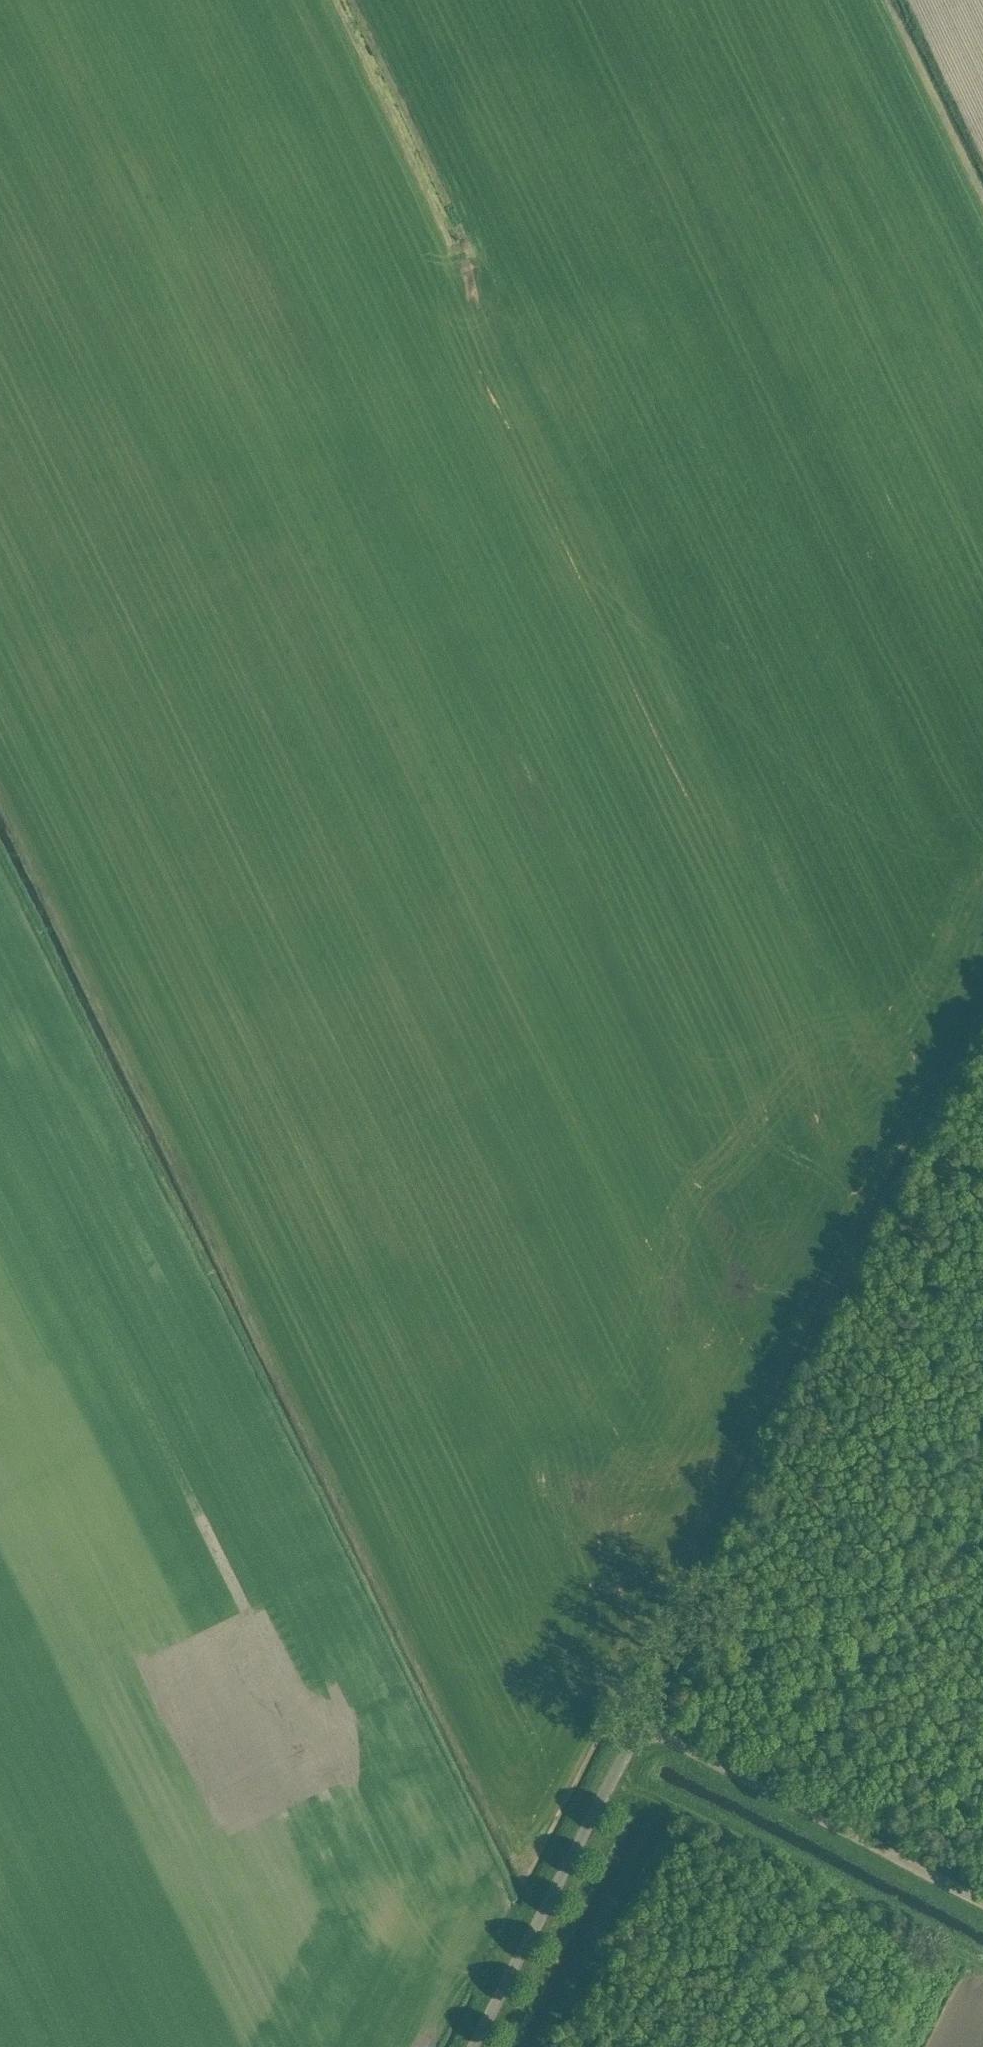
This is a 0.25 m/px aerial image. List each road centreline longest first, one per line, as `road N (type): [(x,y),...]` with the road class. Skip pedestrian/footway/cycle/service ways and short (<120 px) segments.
road 1 (unclassified): [(982,1916),(631,1734)]
road 2 (unclassified): [(473,2046),(631,1734)]

